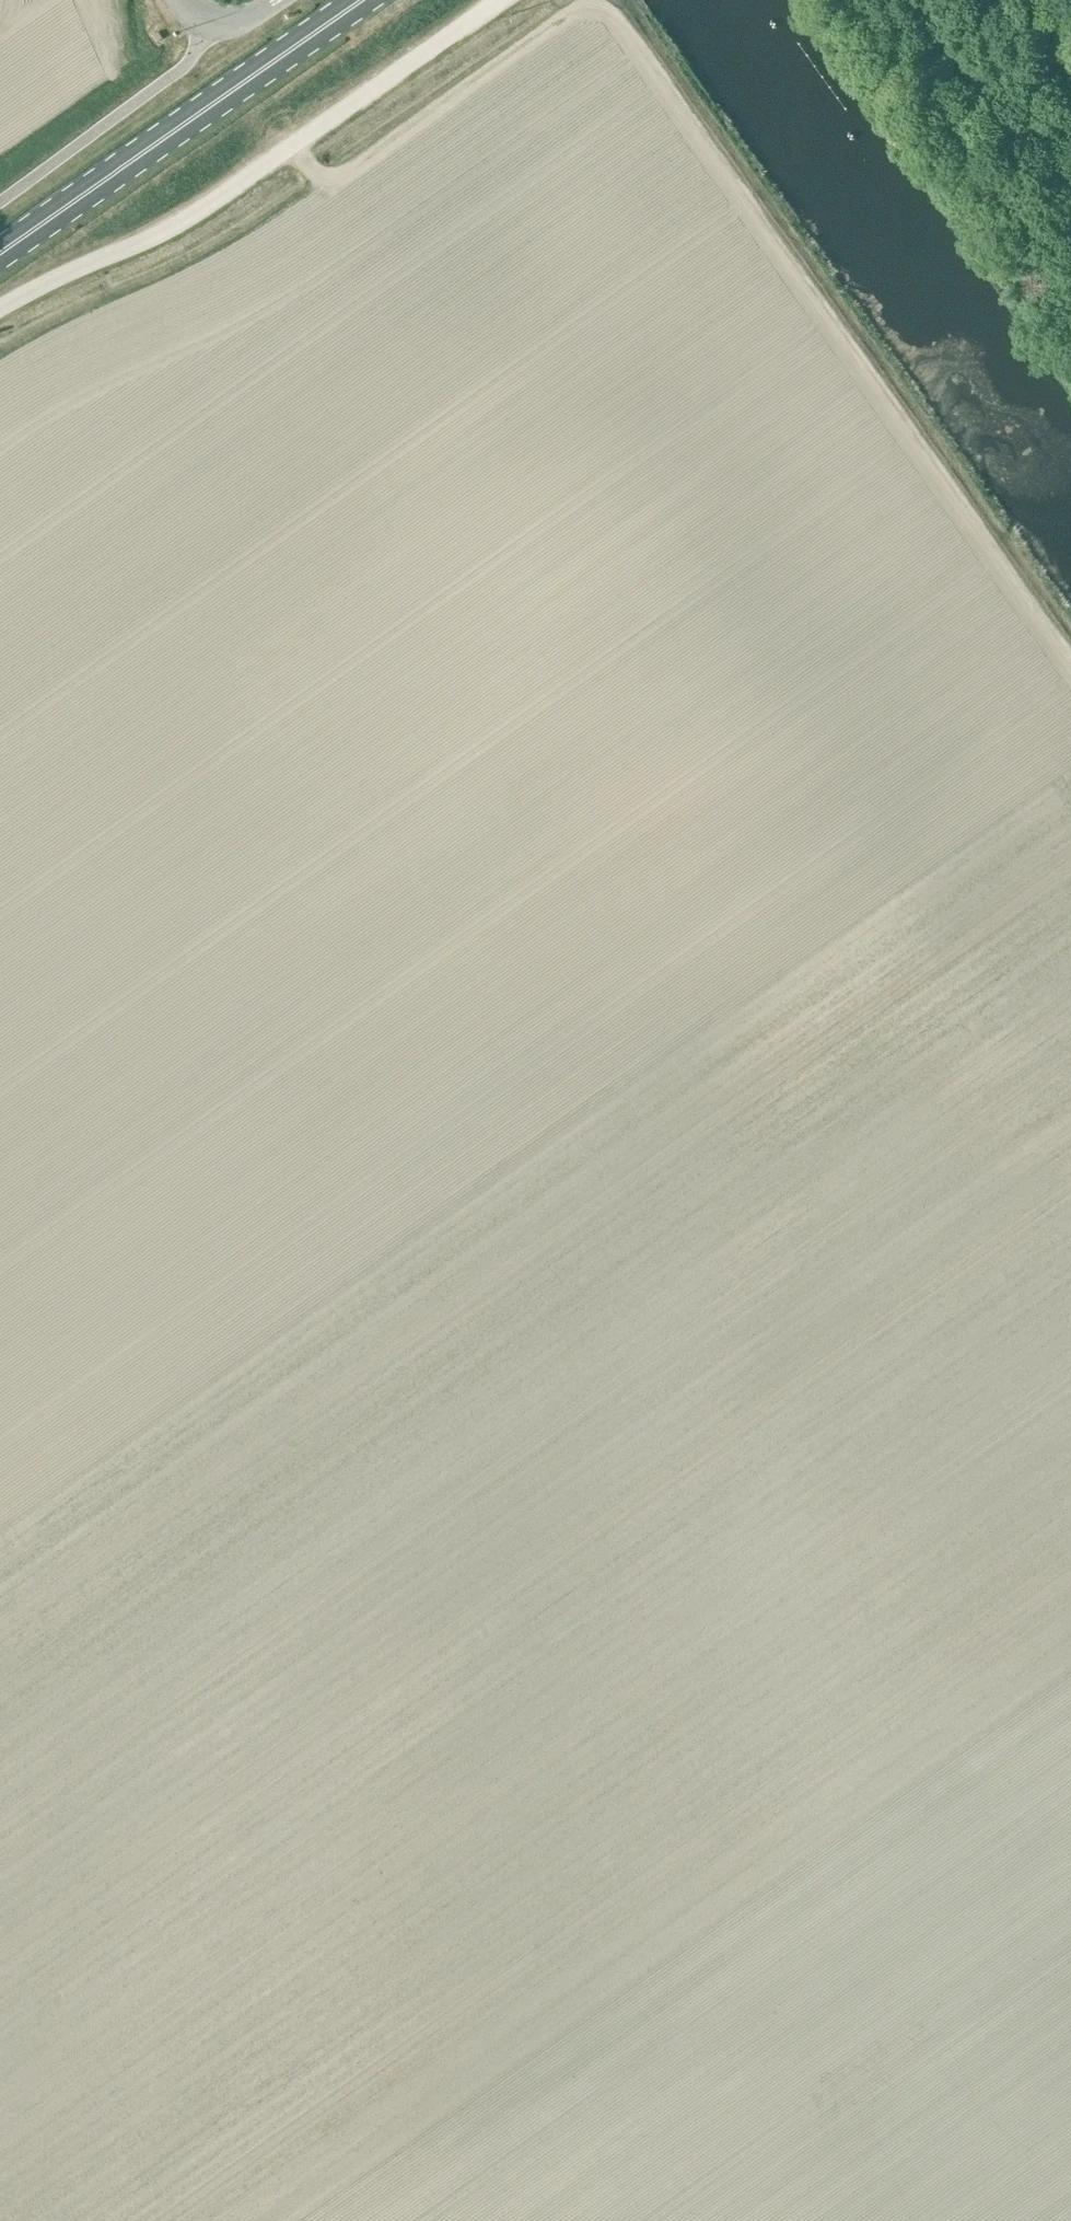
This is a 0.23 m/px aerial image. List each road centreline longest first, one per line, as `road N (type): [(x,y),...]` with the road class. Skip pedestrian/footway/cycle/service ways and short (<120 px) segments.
road 1 (unclassified): [(0,310),(197,210),(498,0)]
road 2 (primary): [(0,252),(363,0)]

